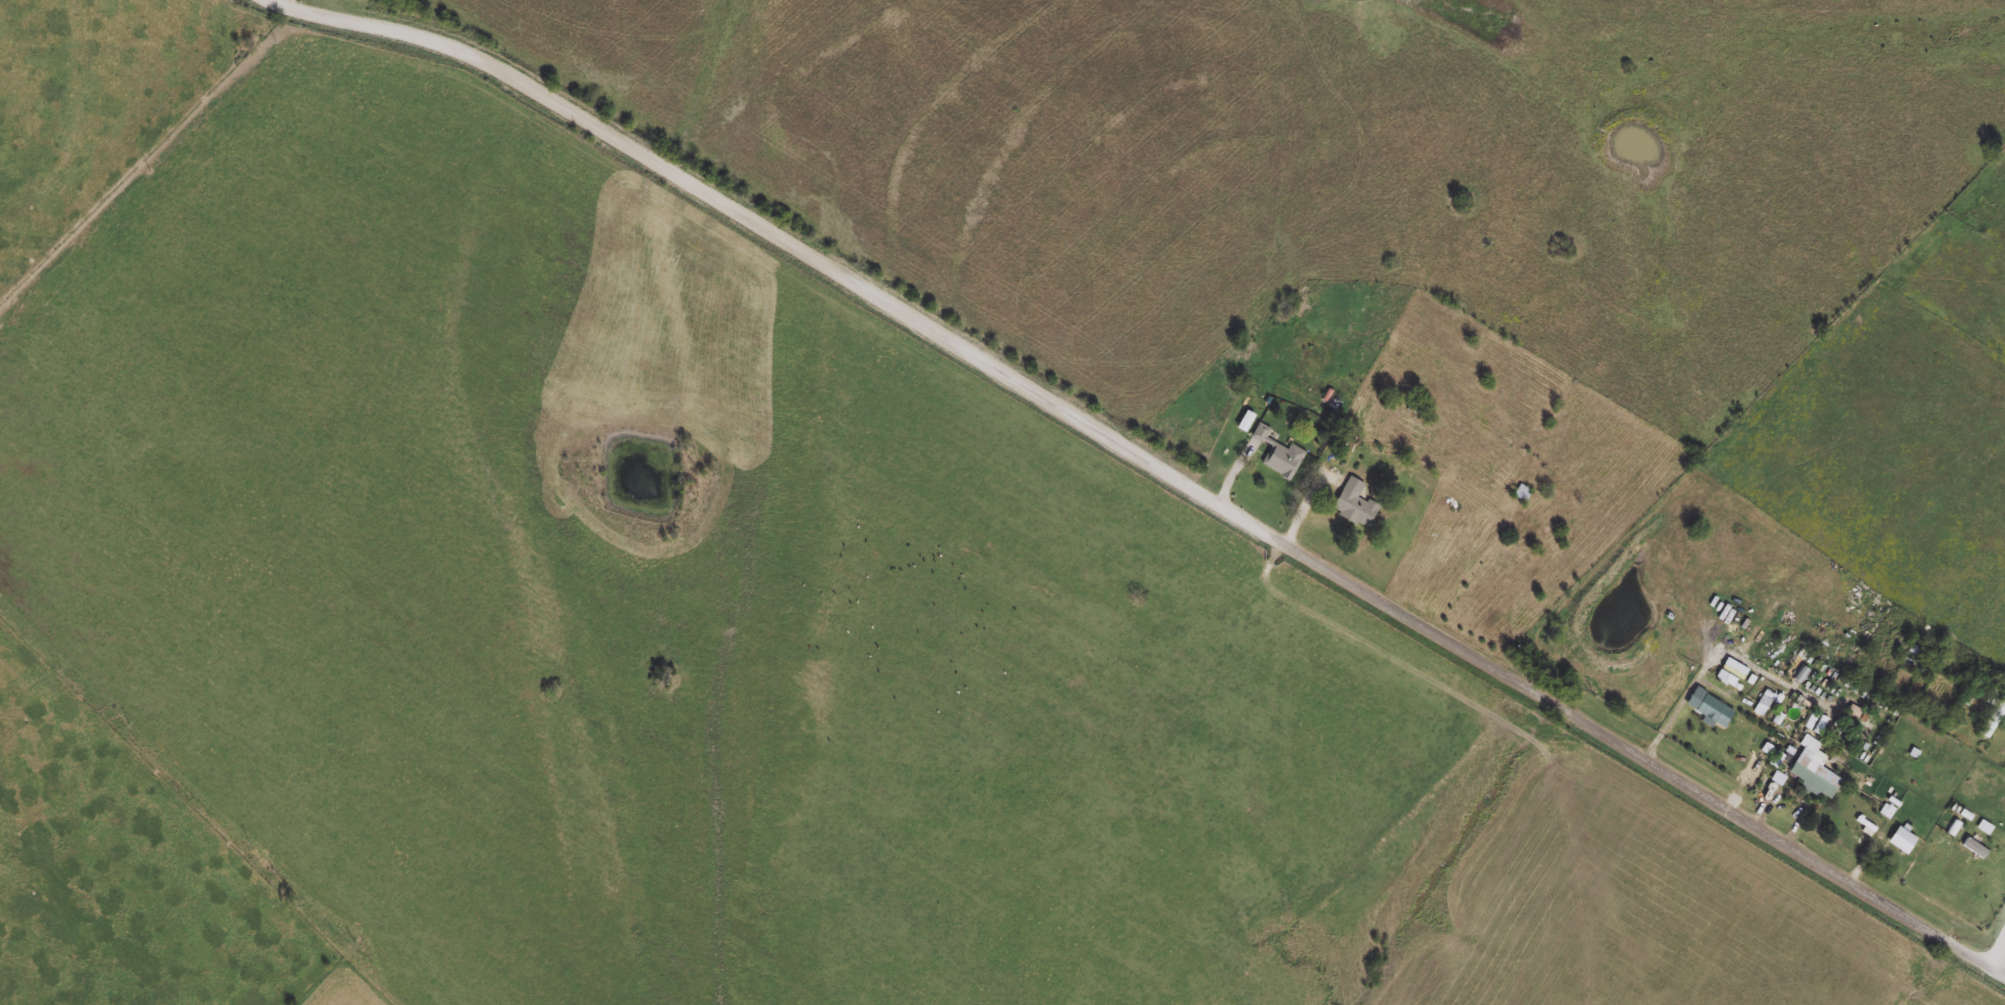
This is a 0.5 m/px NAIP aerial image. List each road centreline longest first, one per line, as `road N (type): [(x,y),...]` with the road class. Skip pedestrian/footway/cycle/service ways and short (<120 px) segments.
road 1 (residential): [(2004,979),(490,65),(264,0)]

